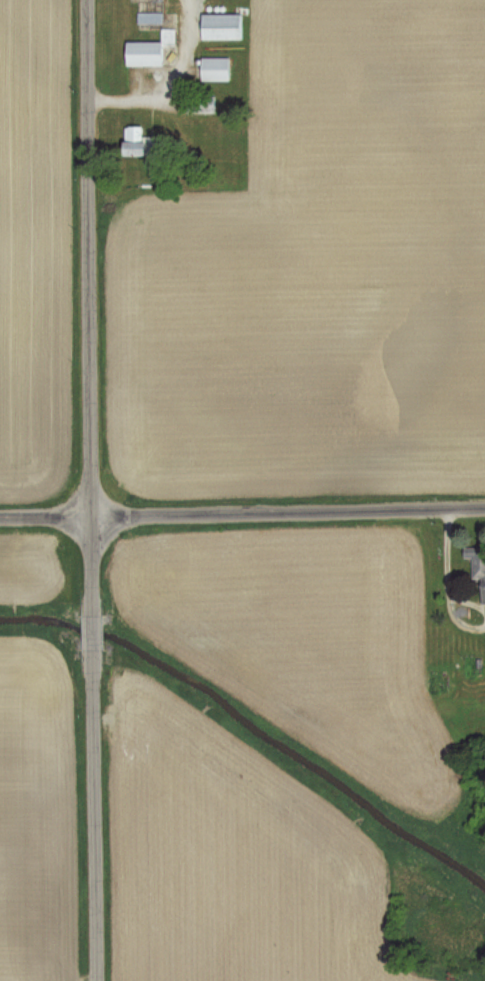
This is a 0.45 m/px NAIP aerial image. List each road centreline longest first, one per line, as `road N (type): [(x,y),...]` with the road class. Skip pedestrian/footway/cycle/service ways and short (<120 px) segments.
road 1 (tertiary): [(93,611),(88,0)]
road 2 (residential): [(484,505),(0,514)]
road 3 (tertiary): [(94,980),(94,644)]

